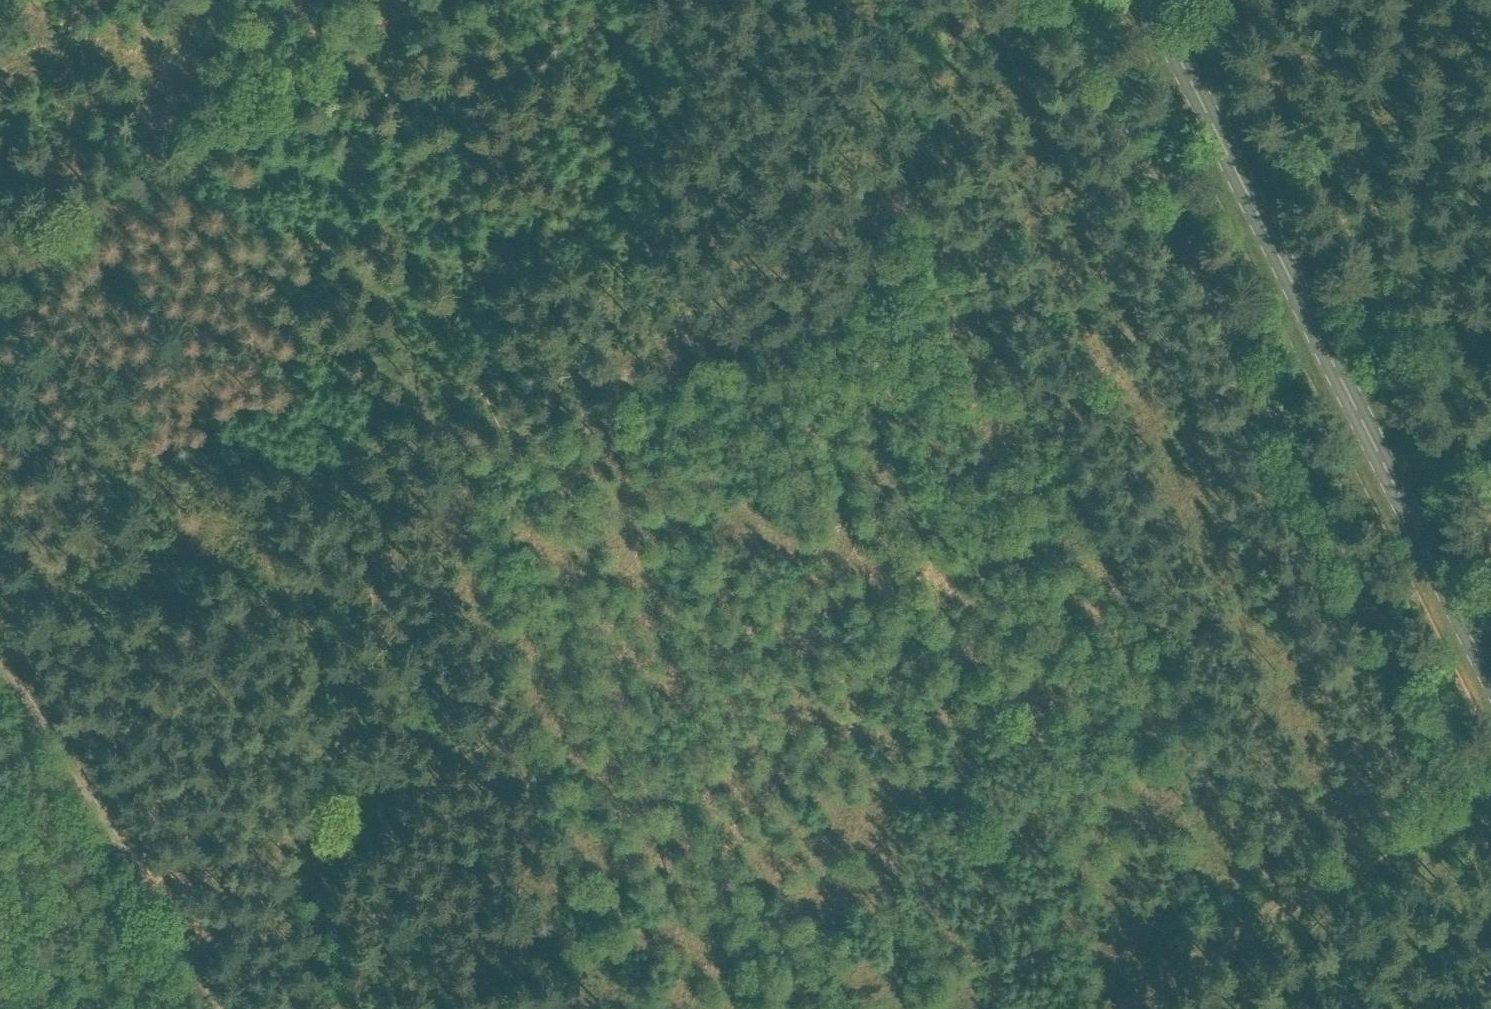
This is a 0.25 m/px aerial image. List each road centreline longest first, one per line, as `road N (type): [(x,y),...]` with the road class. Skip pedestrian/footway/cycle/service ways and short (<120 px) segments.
road 1 (primary): [(1490,671),(1147,0)]
road 2 (track): [(1490,518),(1227,0)]
road 3 (track): [(462,0),(0,274)]
road 4 (track): [(1490,766),(1096,1008)]
road 5 (track): [(0,652),(222,1008)]

